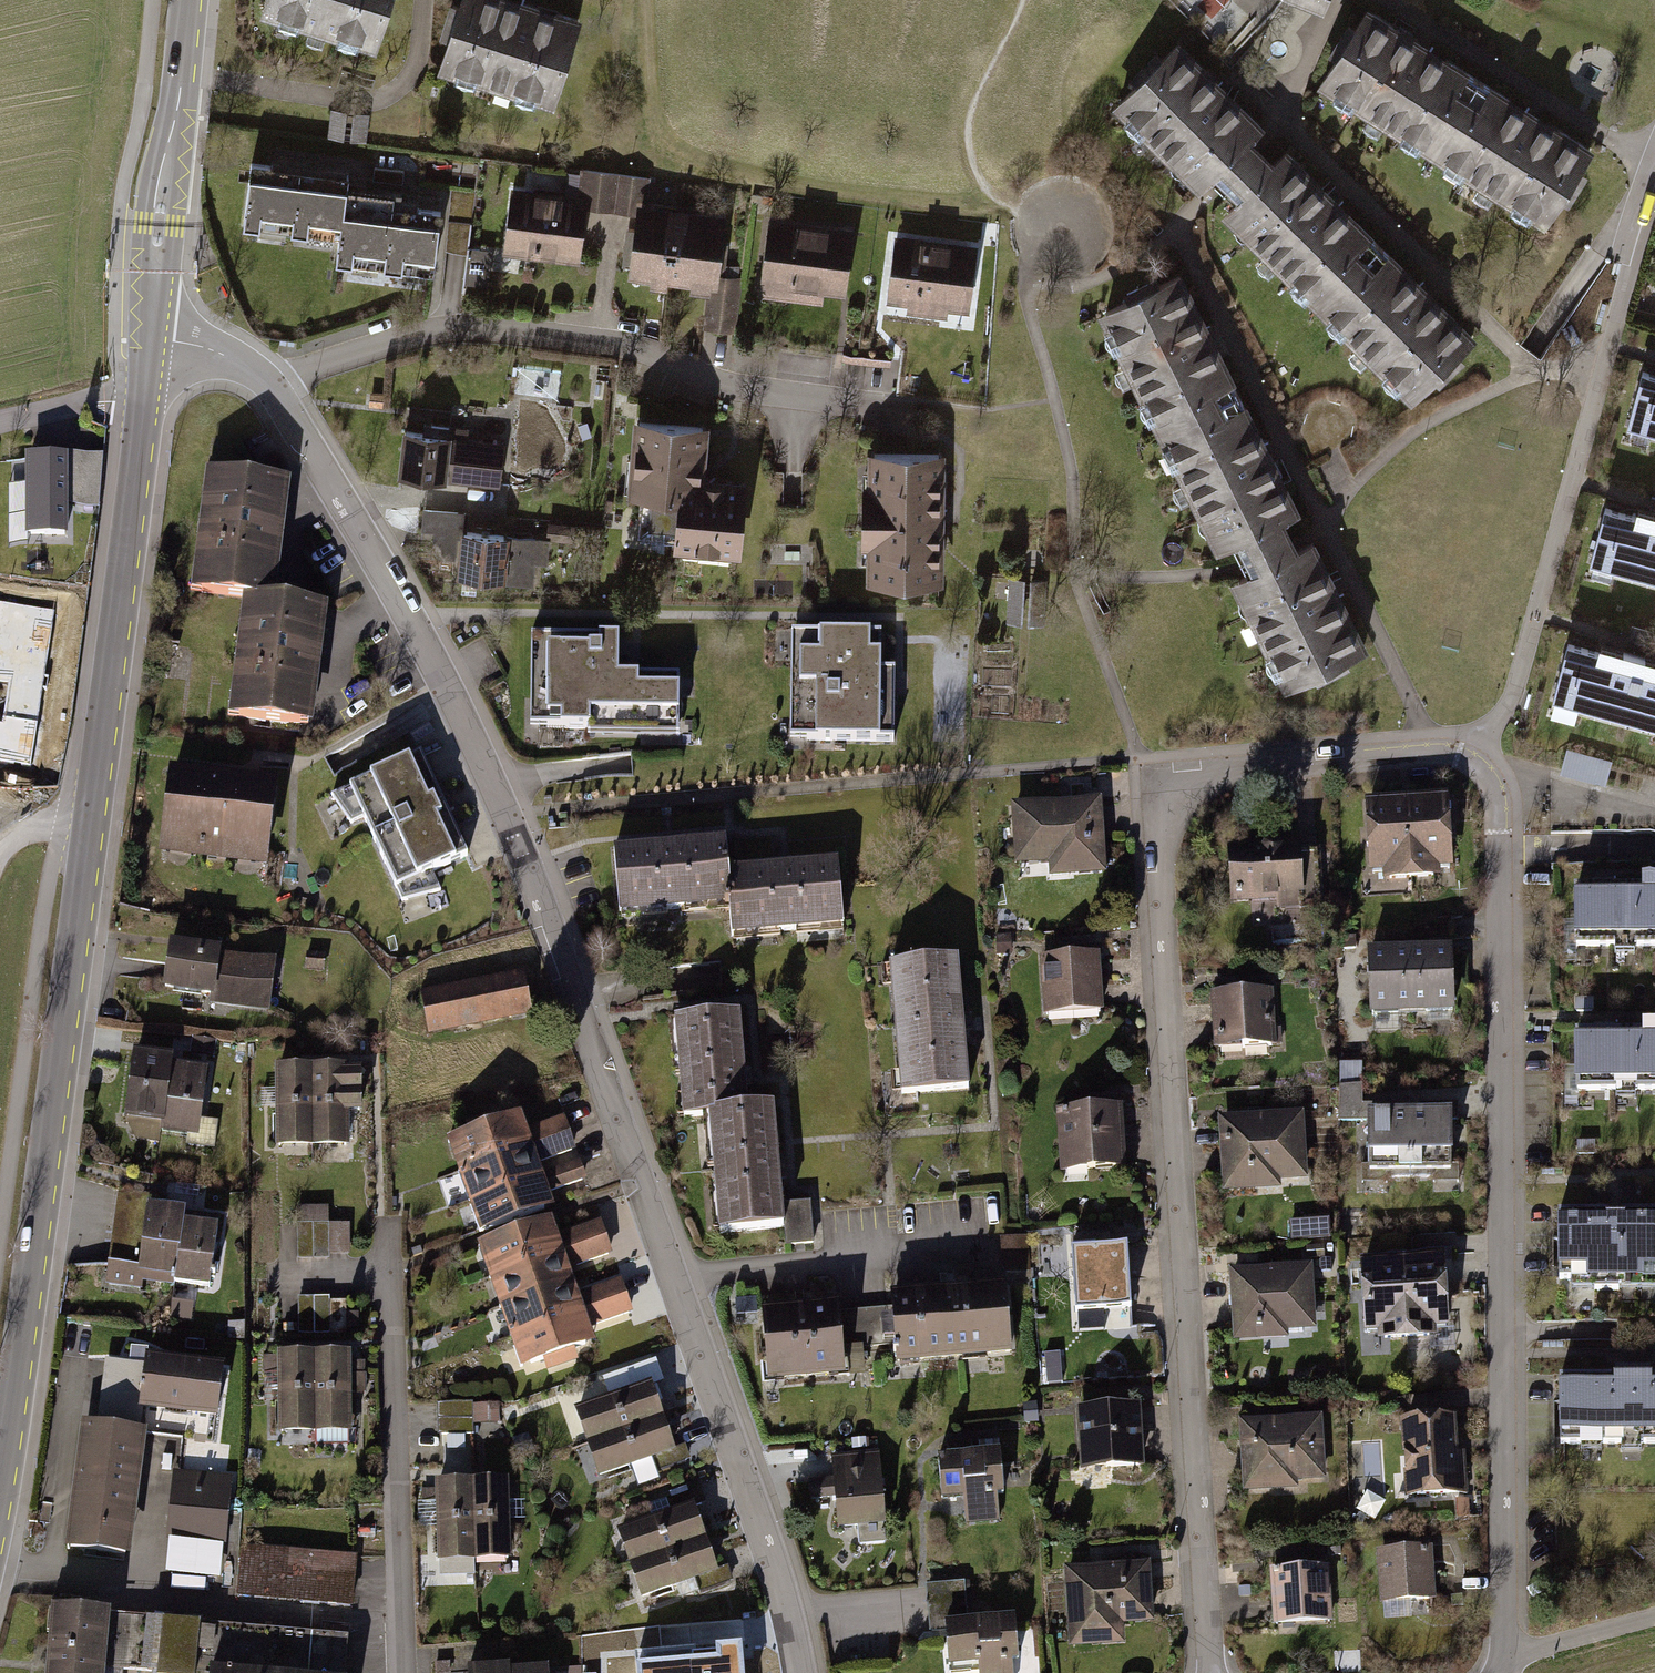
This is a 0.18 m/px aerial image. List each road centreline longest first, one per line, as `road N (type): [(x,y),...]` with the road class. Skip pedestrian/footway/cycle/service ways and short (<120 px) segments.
road 1 (unclassified): [(266,382),(444,680),(506,815),(790,1616),(798,1672)]
road 2 (residential): [(1472,757),(1436,749),(1147,769),(1169,1171),(1210,1672)]
road 3 (secondary): [(0,1487),(143,402)]
road 4 (residential): [(1503,1672),(1503,808),(1472,757)]
road 5 (residential): [(266,382),(416,335),(481,325),(642,345),(729,383),(909,408)]
road 6 (residential): [(404,1672),(390,1269)]
road 7 (secondary): [(151,338),(185,0)]
road 8 (residential): [(1609,347),(1654,177)]
road 9 (track): [(1507,1657),(1654,1624)]
road 10 (unclassified): [(0,422),(81,403),(143,402)]
road 11 (unclassified): [(151,338),(207,348),(266,382)]

